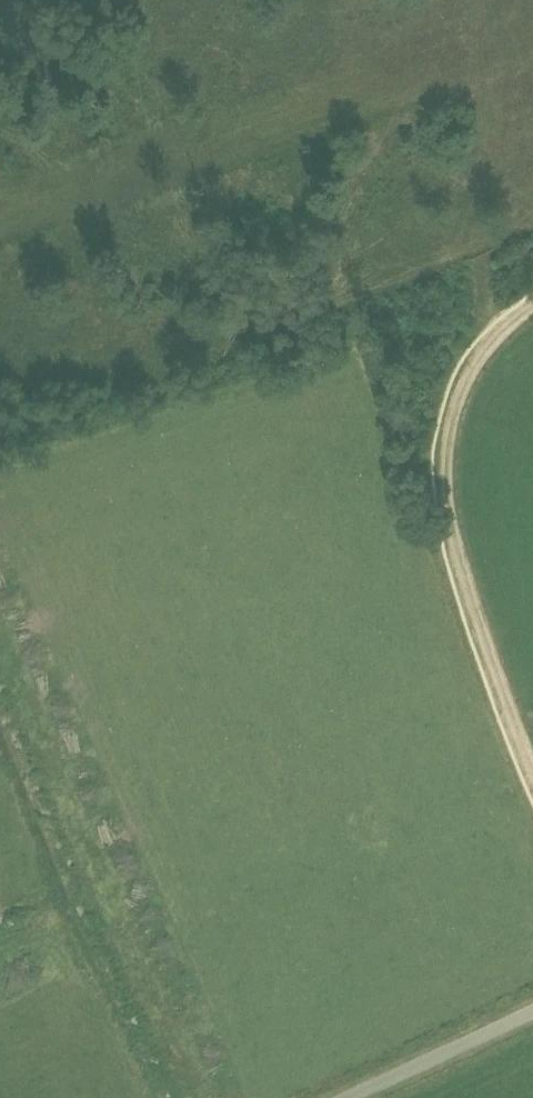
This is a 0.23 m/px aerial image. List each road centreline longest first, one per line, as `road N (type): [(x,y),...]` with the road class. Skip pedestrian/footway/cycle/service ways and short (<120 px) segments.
road 1 (track): [(532,767),(458,559),(446,464),(476,363),(491,339),(532,307)]
road 2 (track): [(478,0),(491,339)]
road 3 (unclassified): [(340,1097),(532,1009)]

